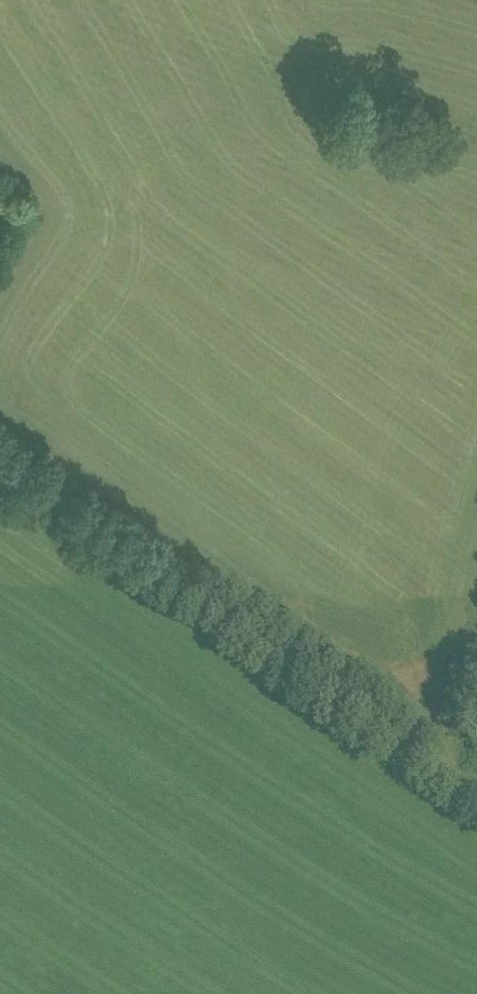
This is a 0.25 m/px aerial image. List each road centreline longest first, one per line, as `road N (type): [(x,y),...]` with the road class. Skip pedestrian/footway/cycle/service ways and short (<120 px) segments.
road 1 (unclassified): [(476,803),(0,458)]

